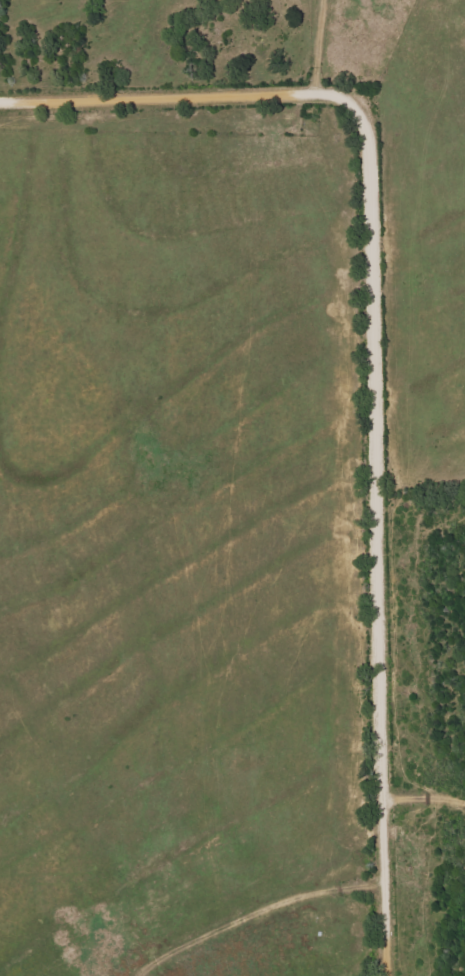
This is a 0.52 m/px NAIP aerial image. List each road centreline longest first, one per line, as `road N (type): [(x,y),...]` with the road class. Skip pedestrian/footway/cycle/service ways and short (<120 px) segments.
road 1 (residential): [(387,975),(365,125),(354,108),(325,93),(0,102)]

